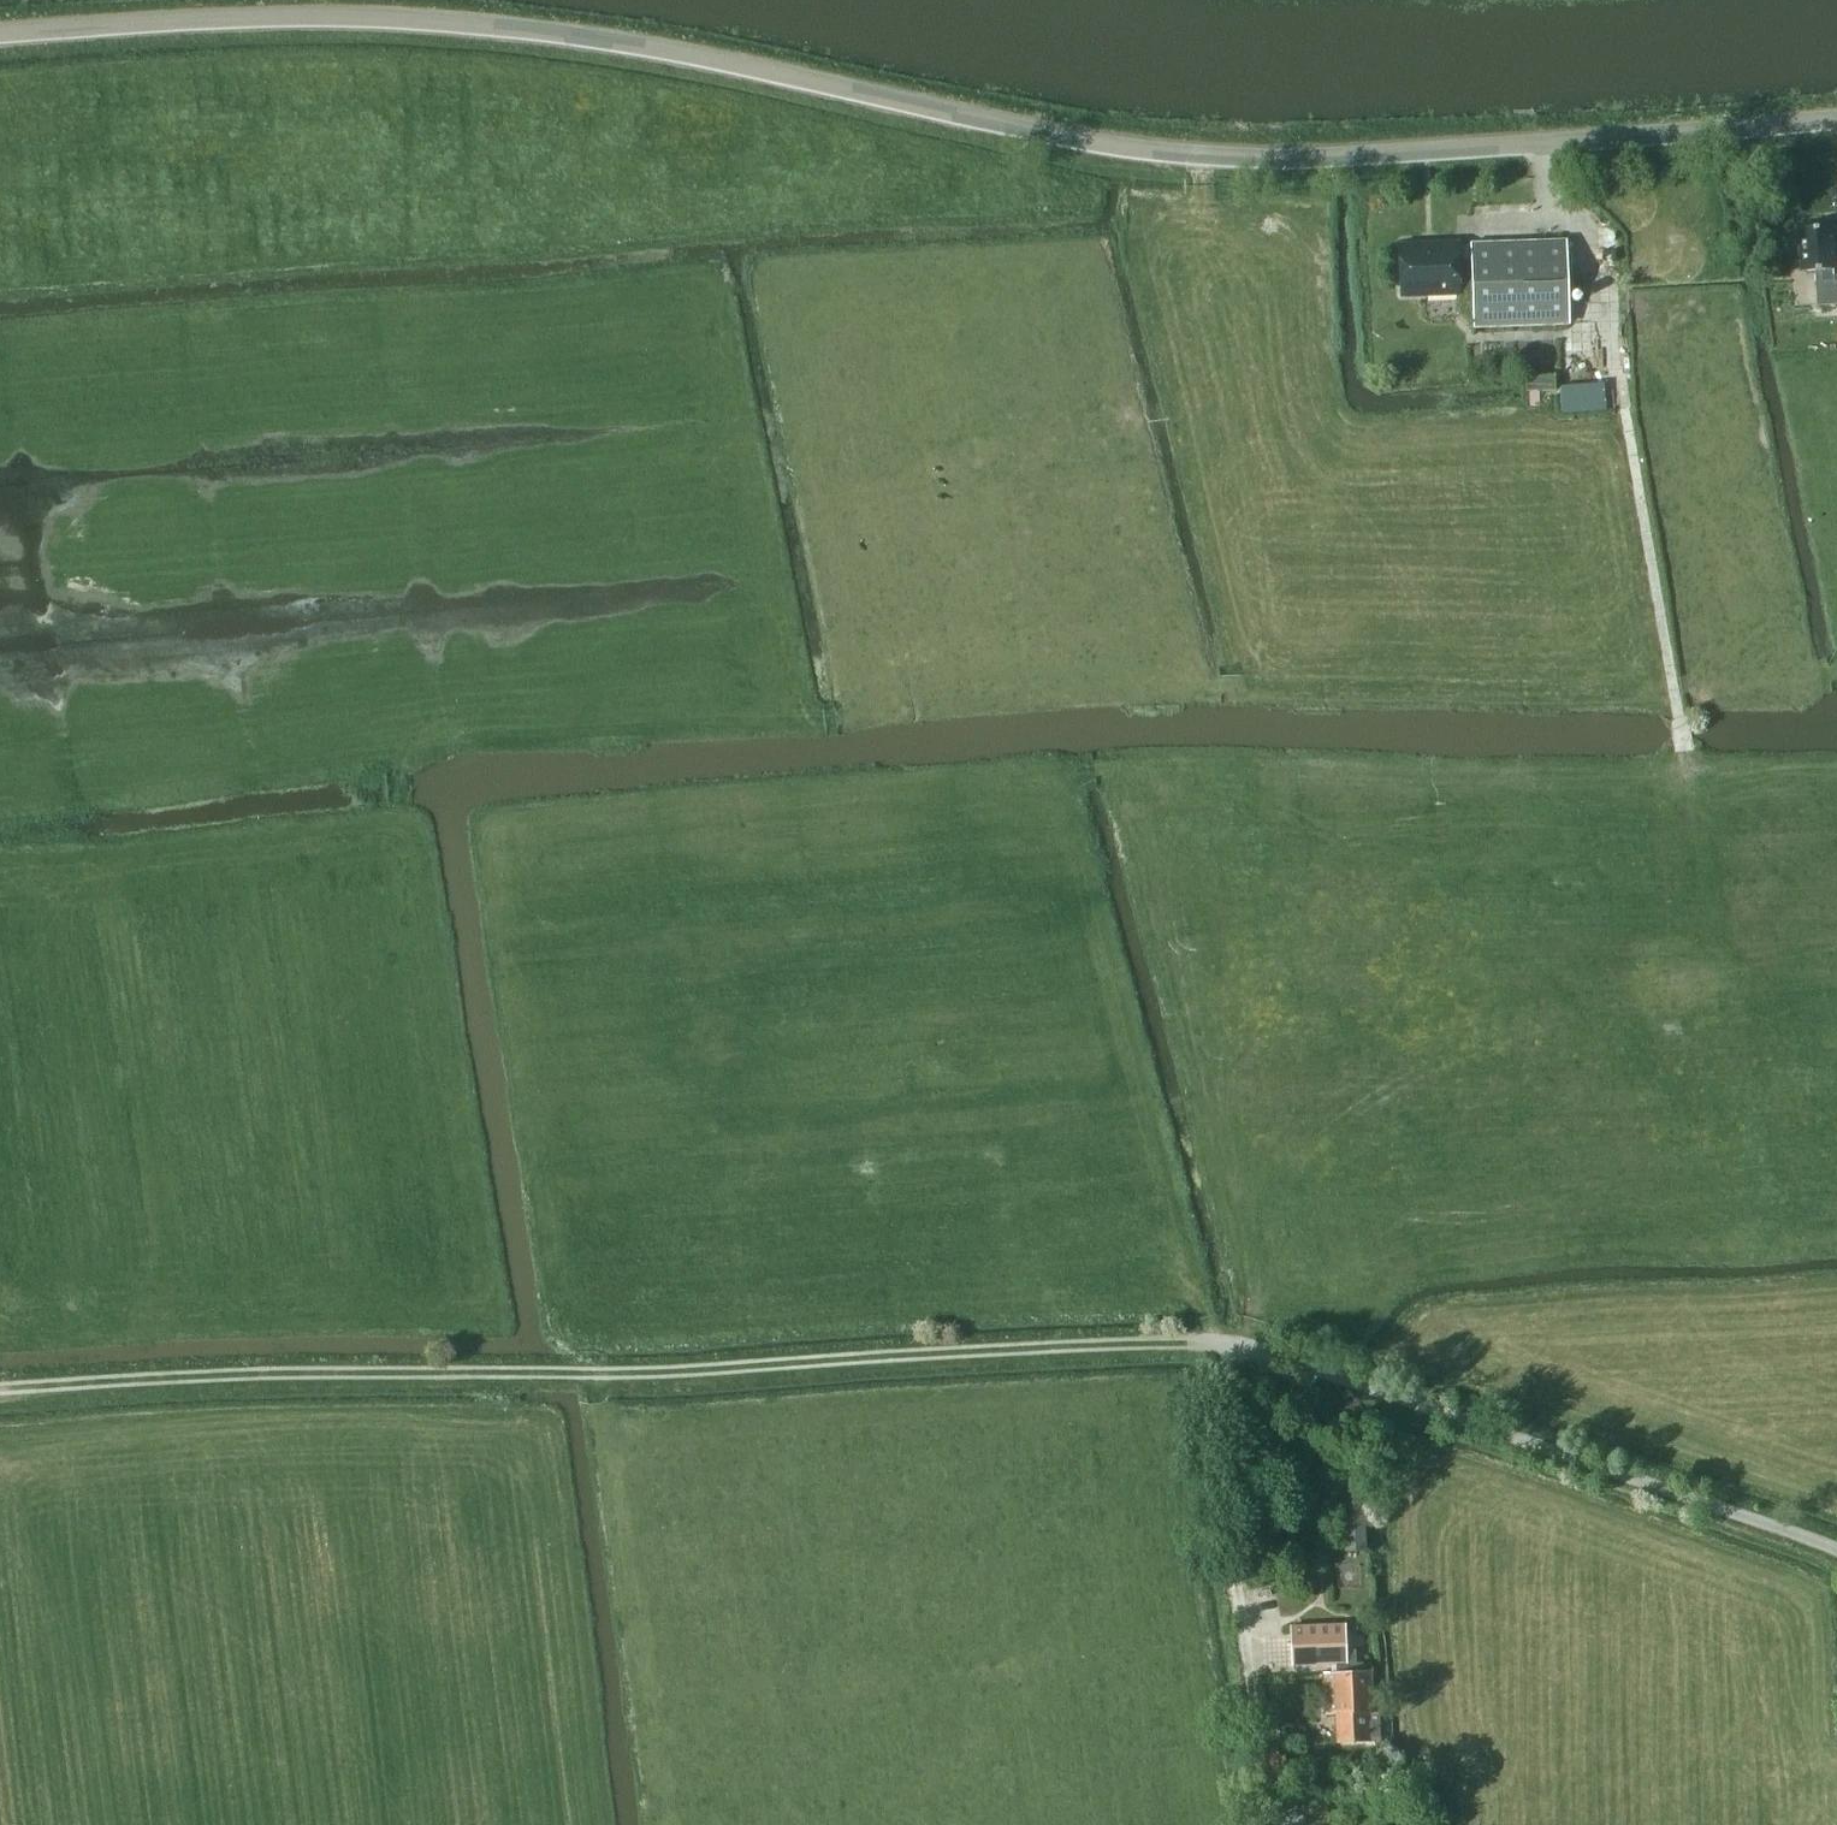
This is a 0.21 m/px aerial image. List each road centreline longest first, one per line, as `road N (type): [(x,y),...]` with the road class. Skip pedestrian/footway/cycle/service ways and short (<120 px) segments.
road 1 (tertiary): [(0,34),(267,15),(431,18),(602,36),(1094,142),(1209,155),(1366,154),(1836,111)]
road 2 (unclassified): [(1836,1551),(1262,1352)]

